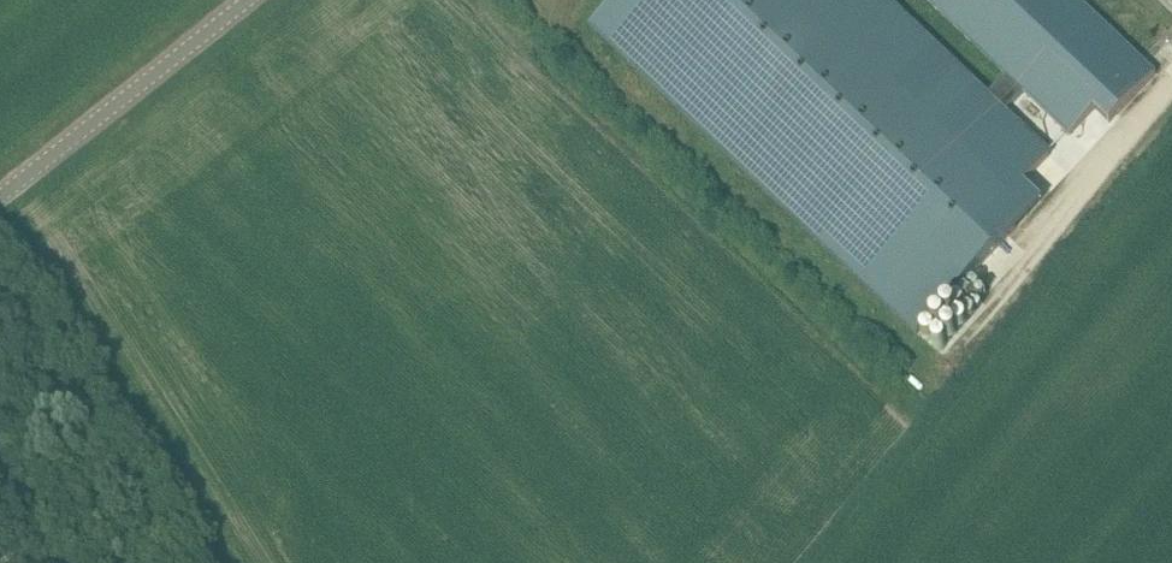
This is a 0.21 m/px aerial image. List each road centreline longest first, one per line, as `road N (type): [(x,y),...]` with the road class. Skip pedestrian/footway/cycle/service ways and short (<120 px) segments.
road 1 (unclassified): [(0,195),(247,0)]

